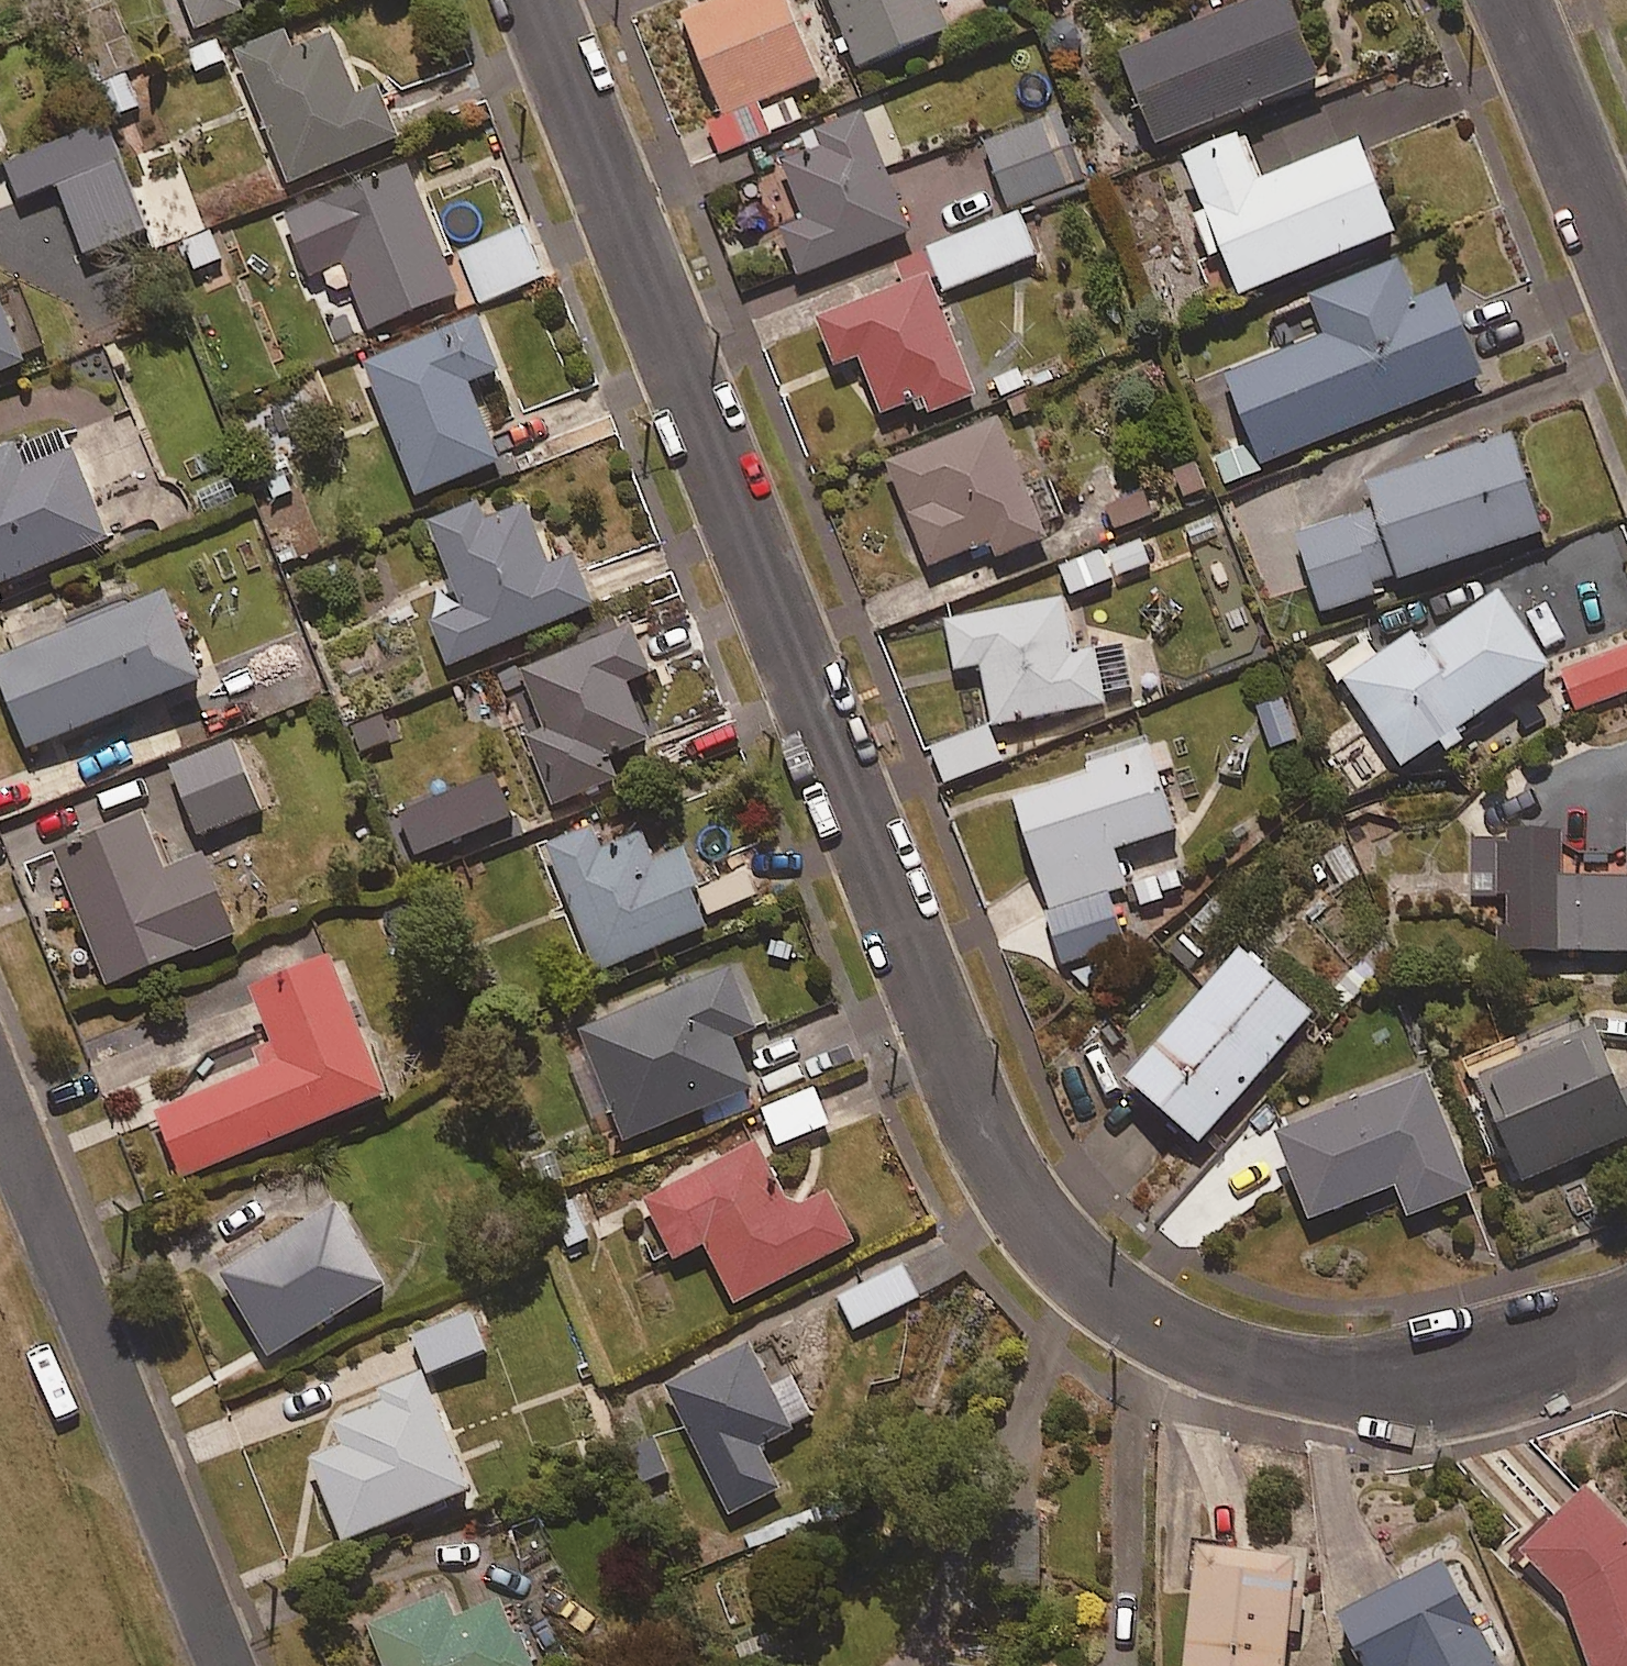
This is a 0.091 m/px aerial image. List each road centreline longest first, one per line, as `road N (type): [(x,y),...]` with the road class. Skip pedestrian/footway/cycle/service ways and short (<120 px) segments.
road 1 (residential): [(536,0),(974,1111),(1018,1192),(1070,1261),(1143,1320),(1231,1358),(1321,1374),(1393,1377),(1474,1365),(1566,1342),(1626,1314)]
road 2 (residential): [(226,1665),(0,1096)]
road 3 (residential): [(1626,293),(1510,0)]

